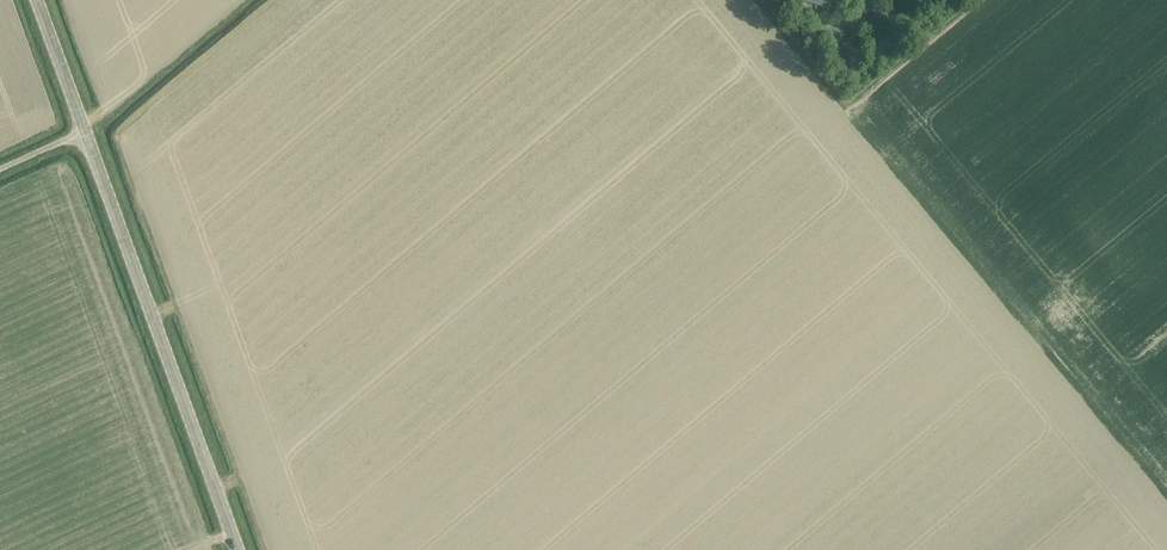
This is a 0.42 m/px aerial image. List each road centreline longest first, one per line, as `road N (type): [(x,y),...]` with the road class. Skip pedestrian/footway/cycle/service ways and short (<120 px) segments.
road 1 (unclassified): [(236,549),(85,134)]
road 2 (unclassified): [(85,134),(38,0)]

